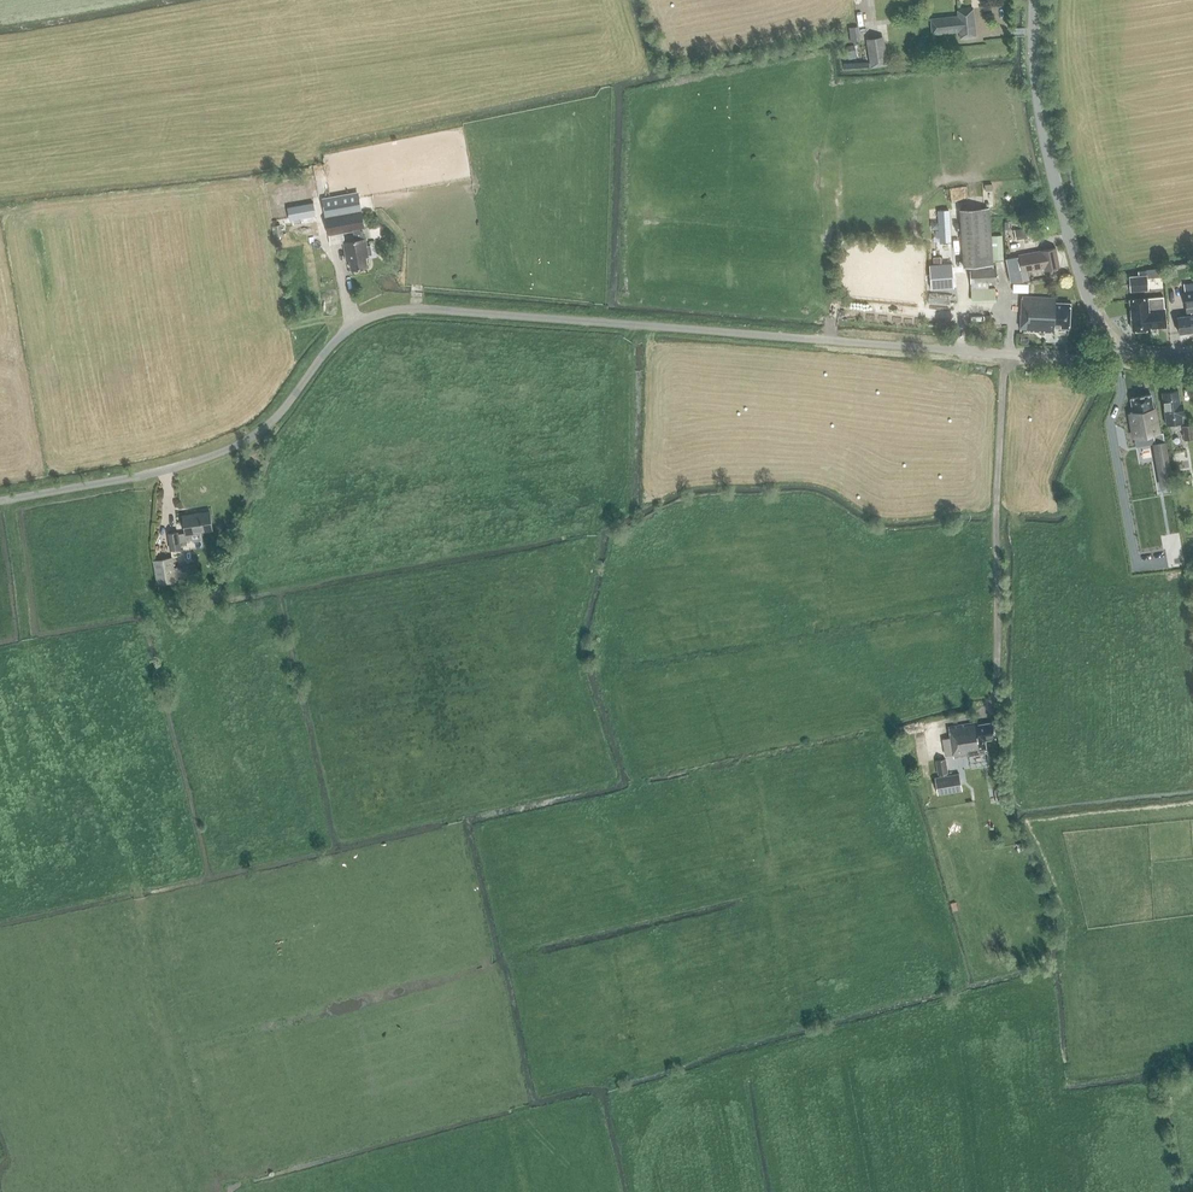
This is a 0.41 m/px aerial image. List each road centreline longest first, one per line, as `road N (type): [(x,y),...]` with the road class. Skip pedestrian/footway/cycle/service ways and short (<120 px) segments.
road 1 (unclassified): [(0,502),(173,468),(234,447),(277,416),(344,330),(391,309),(1076,359),(1113,341)]
road 2 (track): [(1004,354),(994,695),(981,713),(935,727),(934,749)]
road 3 (tertiary): [(1113,341),(1094,311),(1054,175),(1037,79),(1035,0)]

